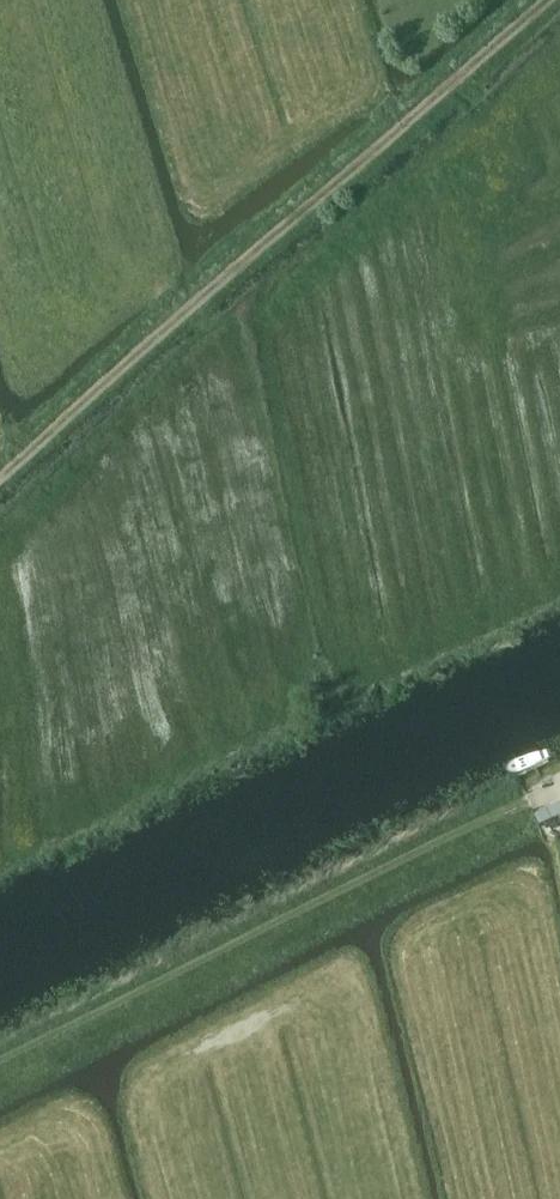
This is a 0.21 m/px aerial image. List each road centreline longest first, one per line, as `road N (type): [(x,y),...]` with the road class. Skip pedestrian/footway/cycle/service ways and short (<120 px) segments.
road 1 (track): [(0,476),(550,0)]

